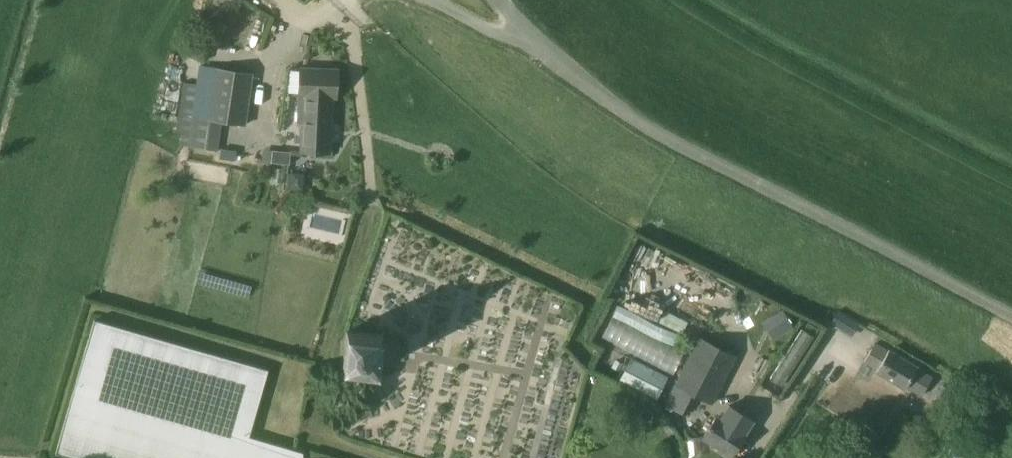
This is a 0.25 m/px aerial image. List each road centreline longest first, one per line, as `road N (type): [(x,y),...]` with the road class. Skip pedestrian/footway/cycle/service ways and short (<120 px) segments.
road 1 (unclassified): [(1011,317),(644,127),(496,0)]
road 2 (track): [(374,457),(312,439),(372,198)]

